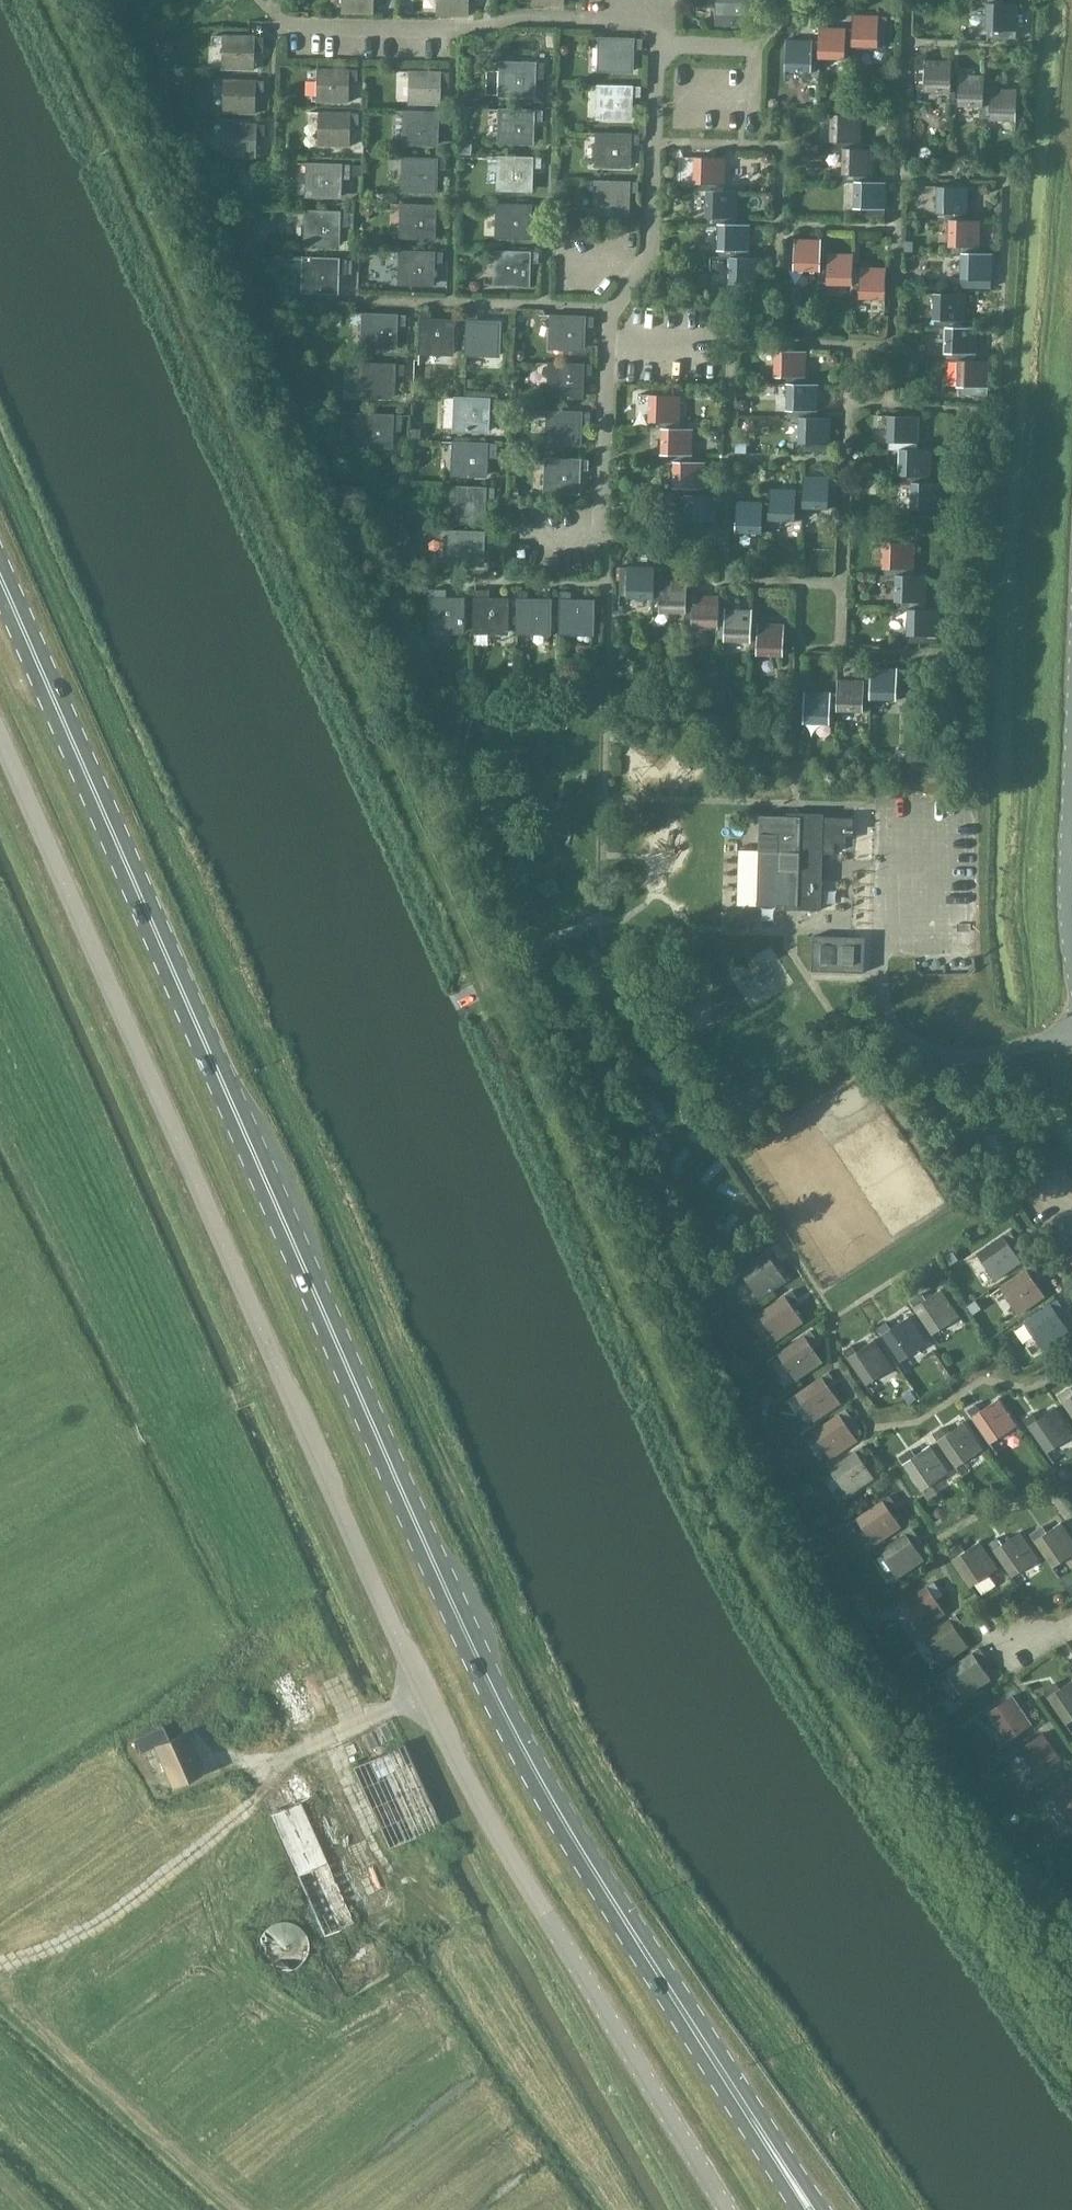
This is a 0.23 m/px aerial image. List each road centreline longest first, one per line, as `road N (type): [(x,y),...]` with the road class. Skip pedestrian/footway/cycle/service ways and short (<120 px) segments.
road 1 (primary): [(749,2116),(511,1726),(392,1480),(0,580)]
road 2 (unclassified): [(726,2209),(458,1765),(0,739)]
road 3 (track): [(0,1965),(107,1919),(258,1800),(273,1763)]
road 4 (track): [(424,1692),(249,1775)]
road 5 (tertiary): [(1071,954),(1071,771)]

